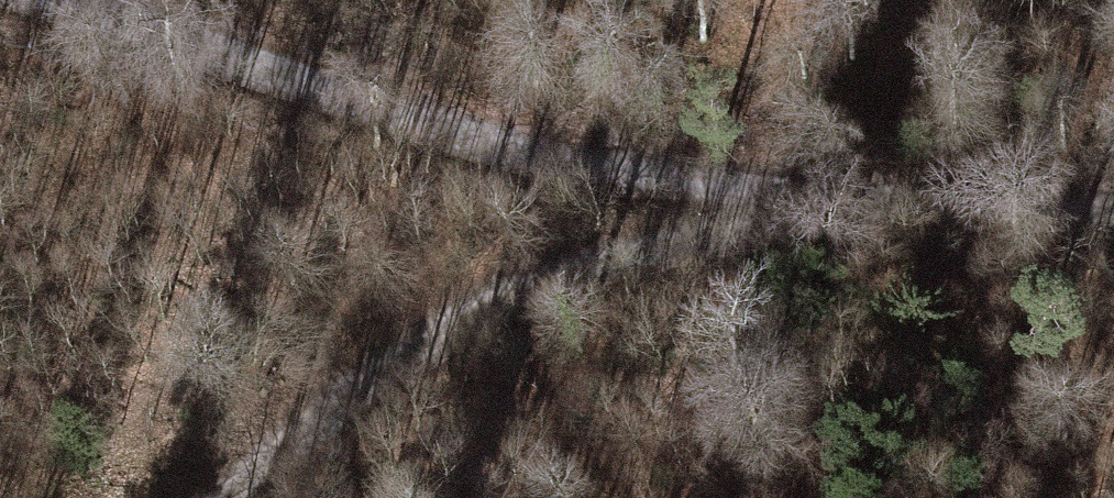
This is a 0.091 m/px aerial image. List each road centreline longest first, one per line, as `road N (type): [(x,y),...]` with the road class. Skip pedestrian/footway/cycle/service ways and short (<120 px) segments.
road 1 (track): [(246,497),(504,294),(816,207),(1113,224)]
road 2 (track): [(86,0),(527,161),(816,207)]

